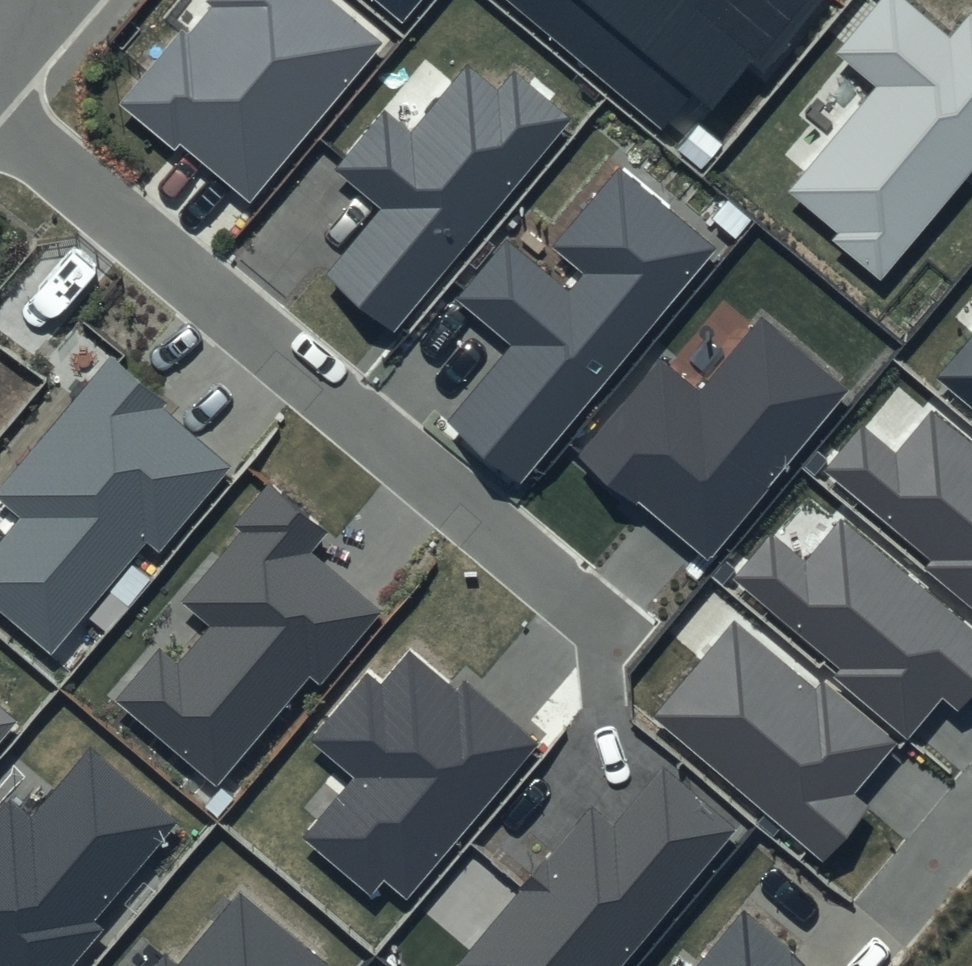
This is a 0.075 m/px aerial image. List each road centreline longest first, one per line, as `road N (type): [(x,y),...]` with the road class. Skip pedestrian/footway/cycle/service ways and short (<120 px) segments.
road 1 (residential): [(0,124),(580,598)]
road 2 (residential): [(971,816),(886,919)]

